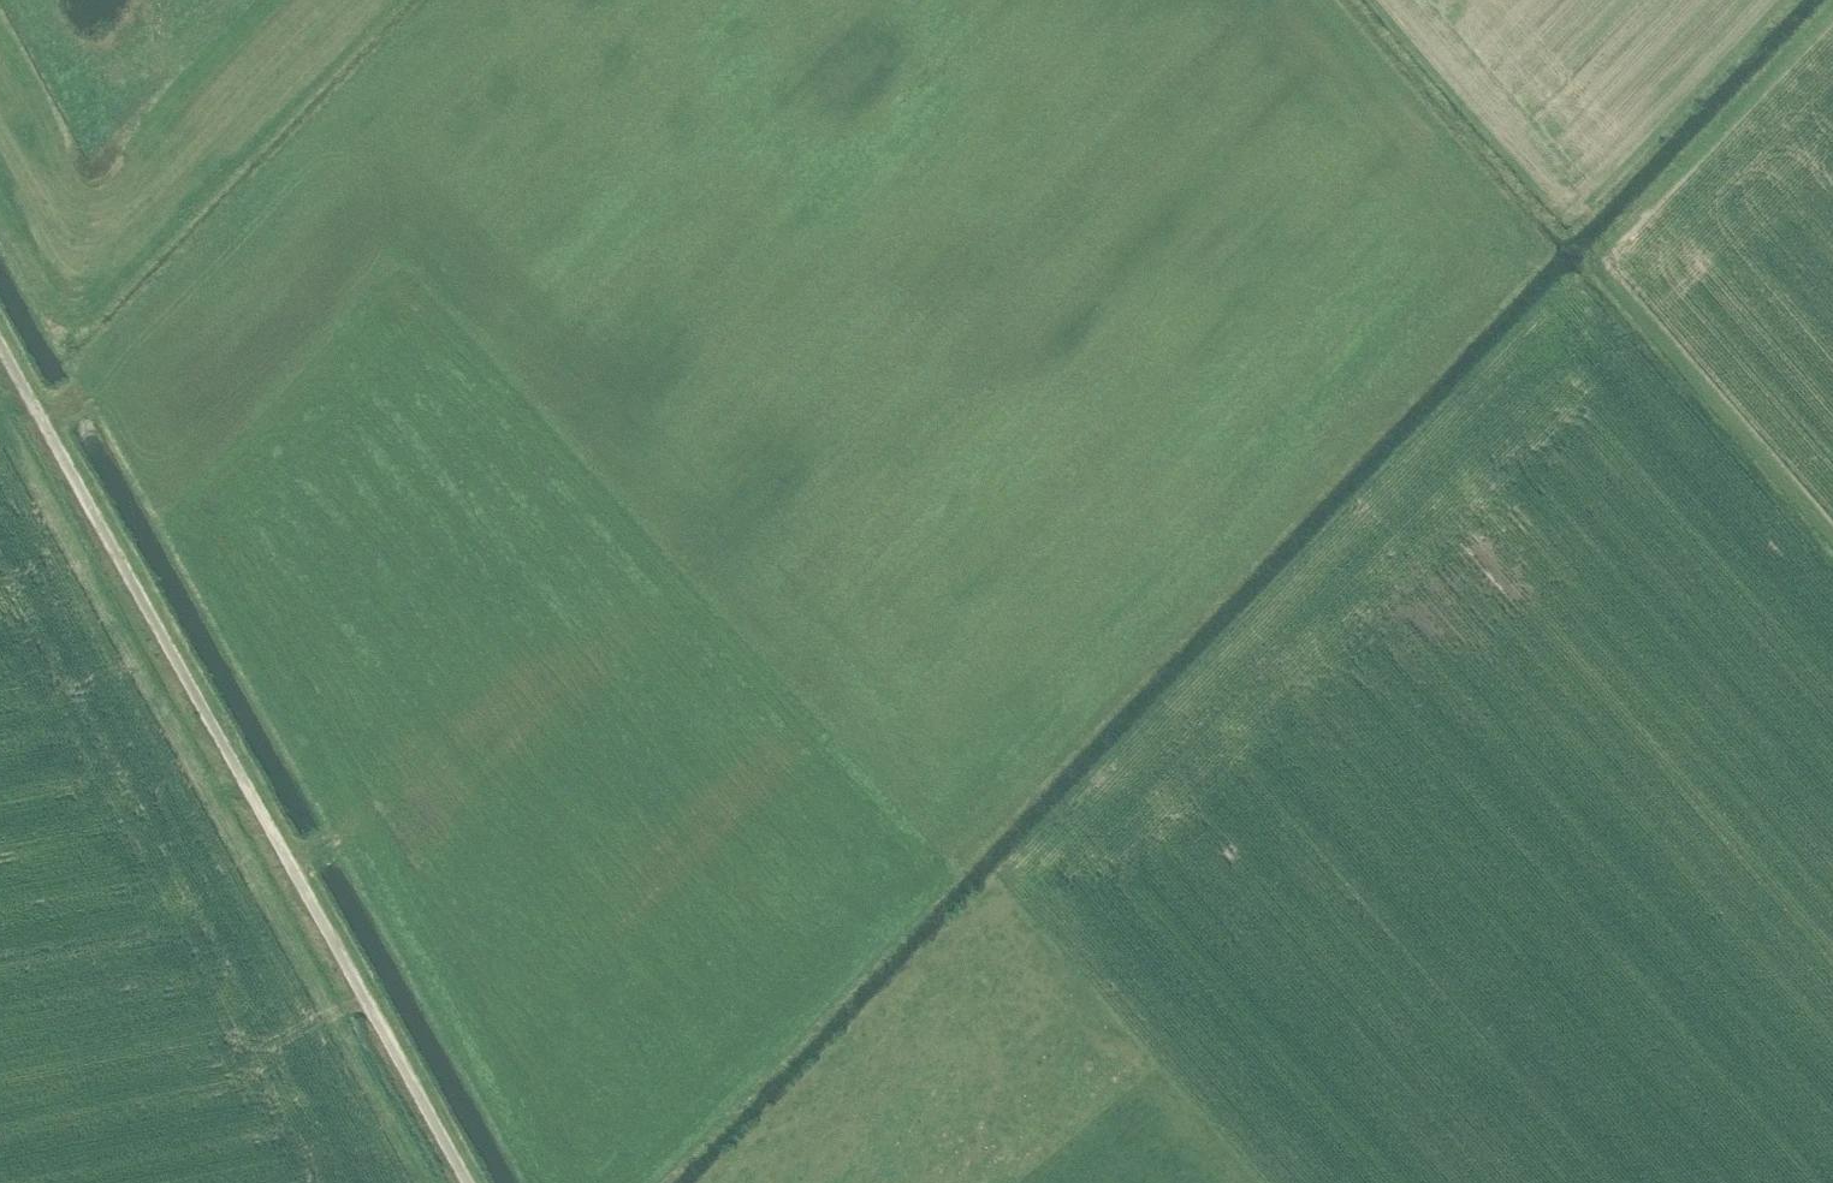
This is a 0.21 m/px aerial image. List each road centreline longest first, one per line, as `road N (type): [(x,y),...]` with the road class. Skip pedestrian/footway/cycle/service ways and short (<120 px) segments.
road 1 (unclassified): [(470,1182),(0,342)]

